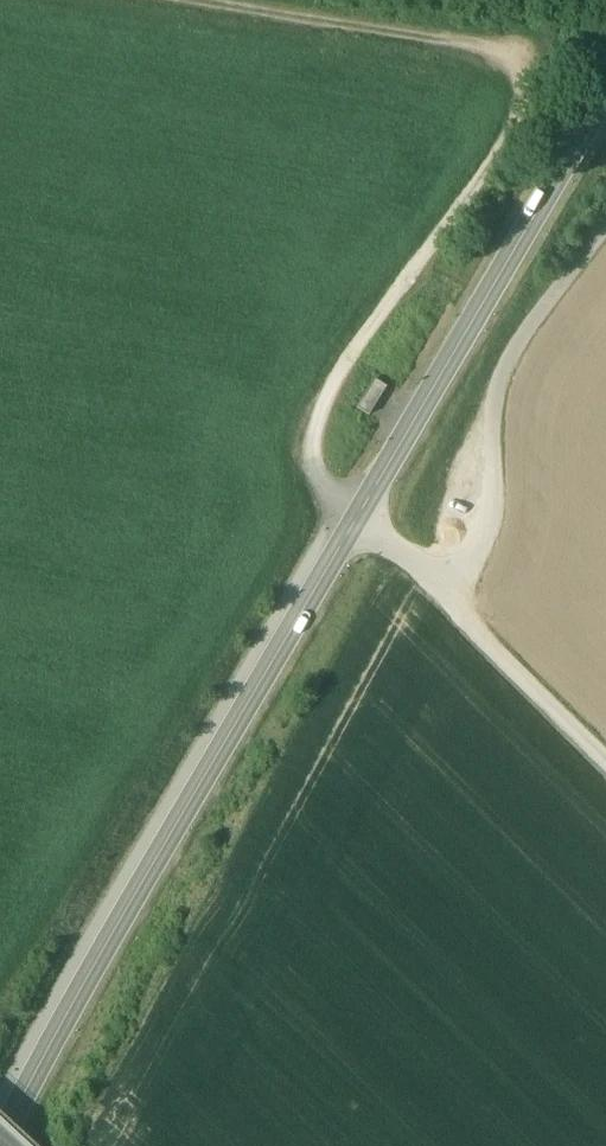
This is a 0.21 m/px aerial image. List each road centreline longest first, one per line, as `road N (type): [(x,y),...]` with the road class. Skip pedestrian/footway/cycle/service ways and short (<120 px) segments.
road 1 (track): [(605,228),(541,310),(494,390),(492,507),(476,566),(457,577),(352,522),(332,502),(312,465),(315,419),(512,129),(509,86),(458,45),(180,0)]
road 2 (secondary): [(605,95),(0,1137)]
road 3 (track): [(436,566),(461,617),(605,761)]

